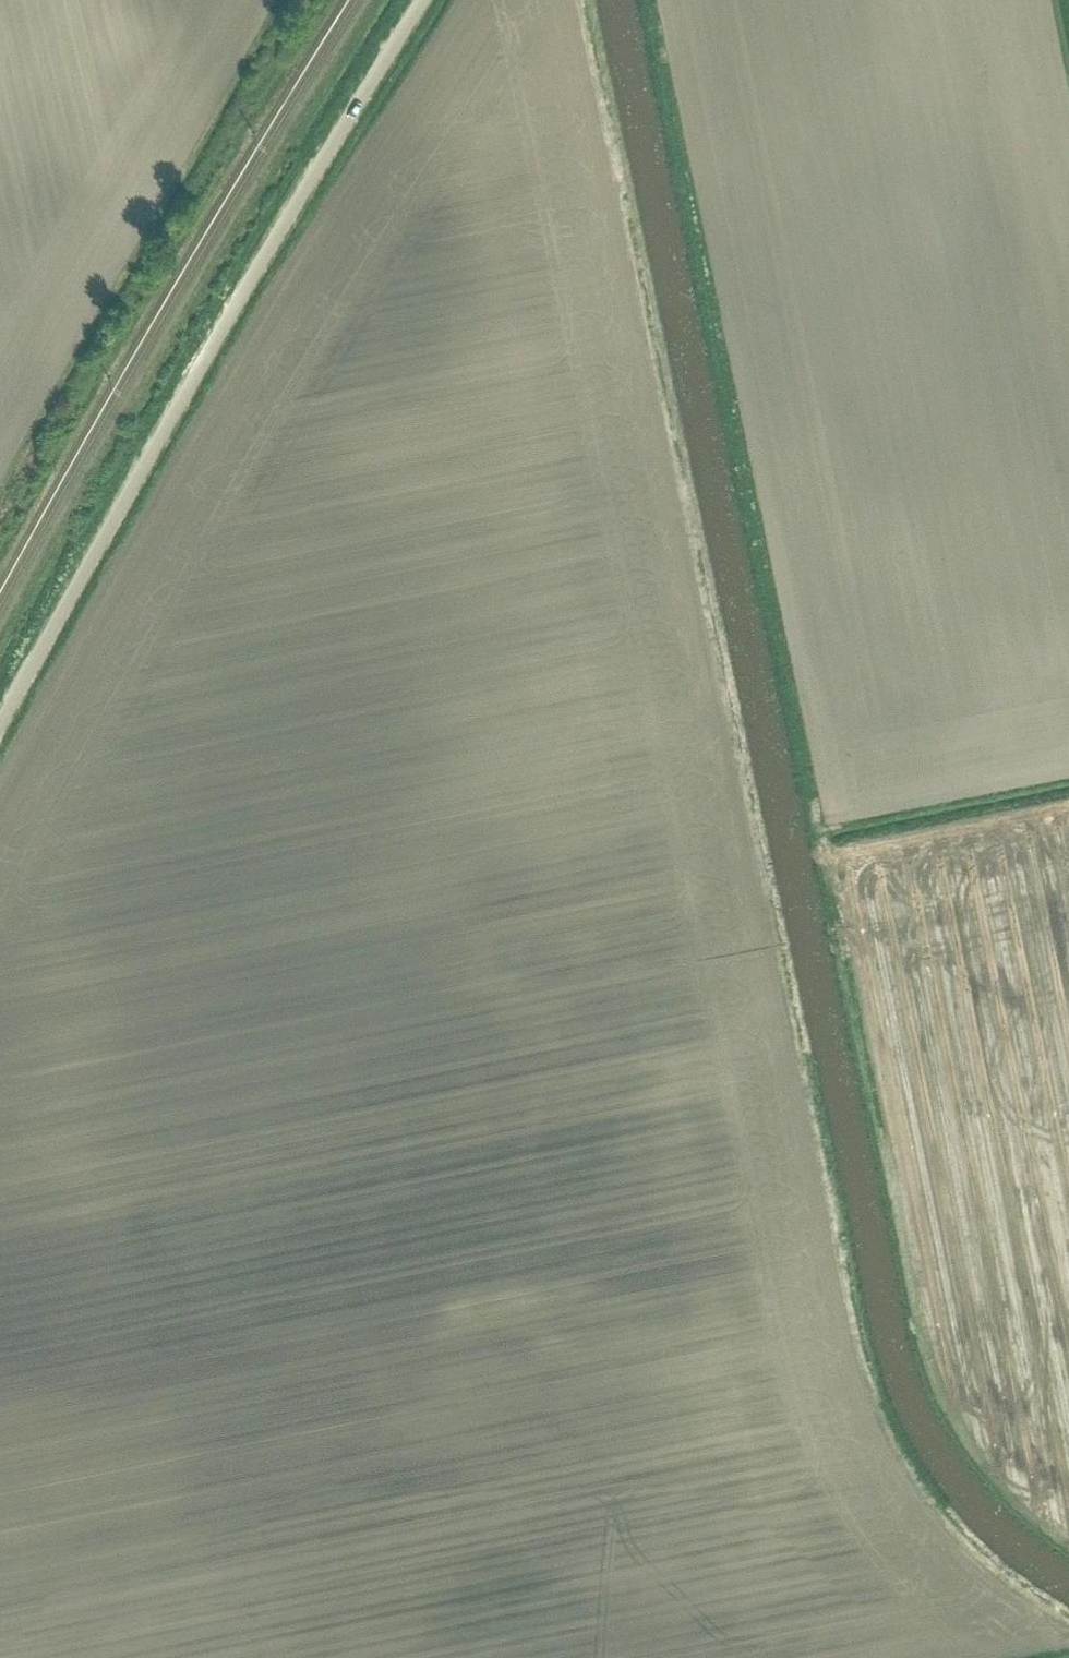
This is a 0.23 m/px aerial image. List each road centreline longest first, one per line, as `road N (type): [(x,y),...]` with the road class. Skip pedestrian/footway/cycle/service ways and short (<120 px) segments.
road 1 (unclassified): [(0,723),(192,380),(419,0)]

